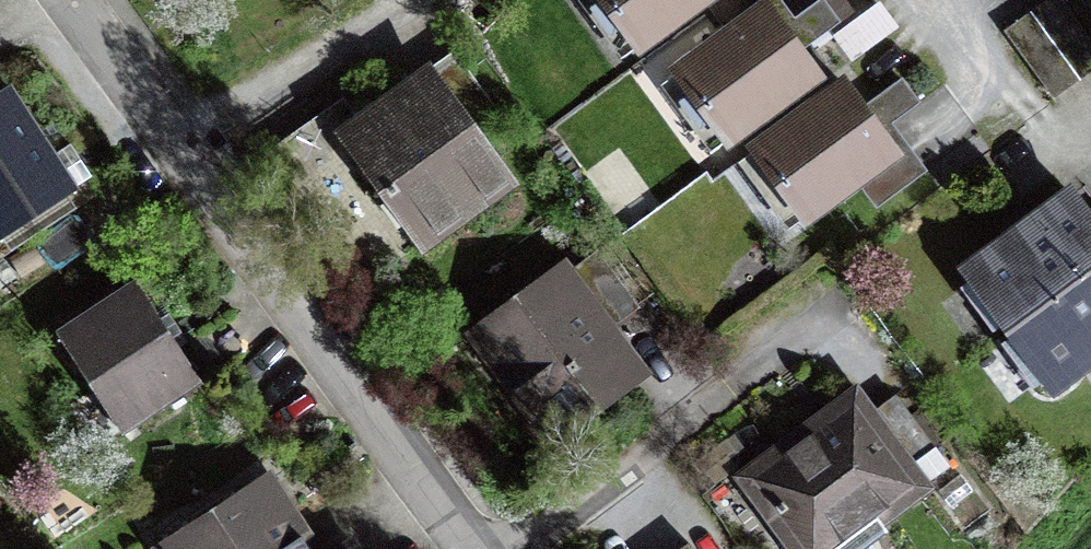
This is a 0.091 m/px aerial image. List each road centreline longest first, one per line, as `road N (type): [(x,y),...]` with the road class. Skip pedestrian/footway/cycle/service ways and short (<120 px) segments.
road 1 (residential): [(480,548),(447,482),(91,0)]
road 2 (residential): [(934,0),(1009,108)]

